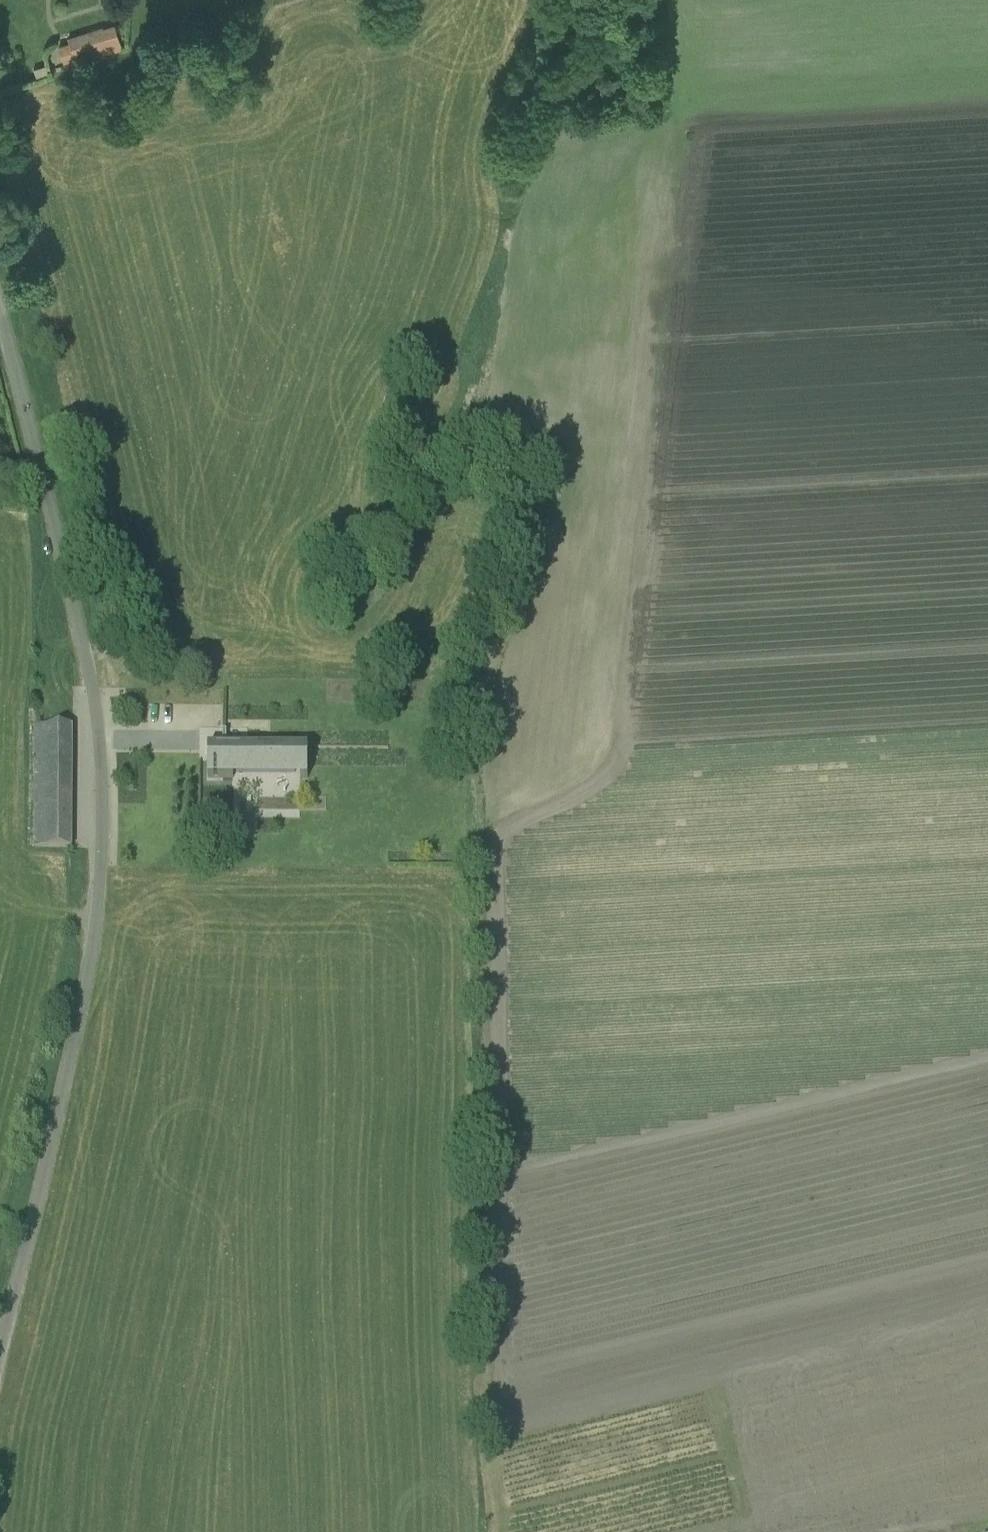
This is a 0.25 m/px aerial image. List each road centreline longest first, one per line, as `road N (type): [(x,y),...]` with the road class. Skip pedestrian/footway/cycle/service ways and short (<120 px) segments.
road 1 (unclassified): [(0,1343),(95,956),(97,762),(96,706),(65,554),(0,290)]

